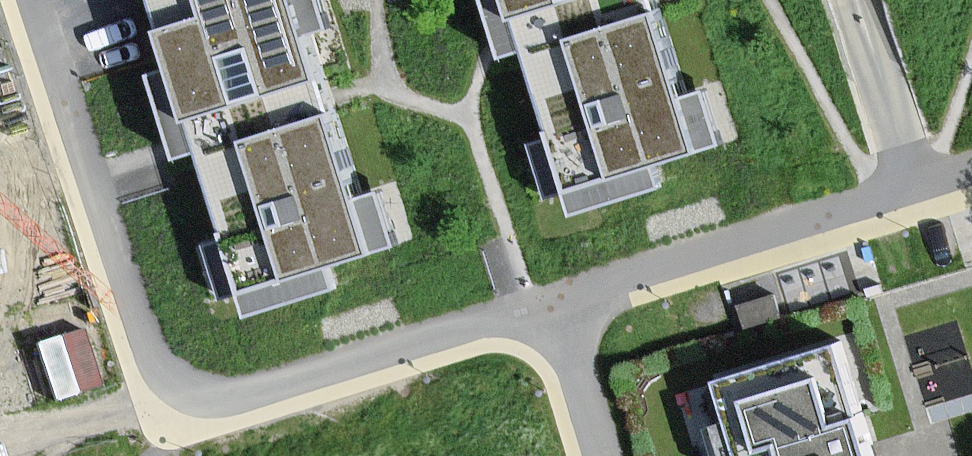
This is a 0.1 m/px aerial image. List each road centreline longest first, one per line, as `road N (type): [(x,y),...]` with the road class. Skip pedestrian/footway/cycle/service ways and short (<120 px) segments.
road 1 (residential): [(351,361),(227,394),(185,382),(140,349),(28,0)]
road 2 (residential): [(554,301),(971,175)]
road 3 (residential): [(351,361),(554,301)]
road 4 (residential): [(554,301),(603,455)]

